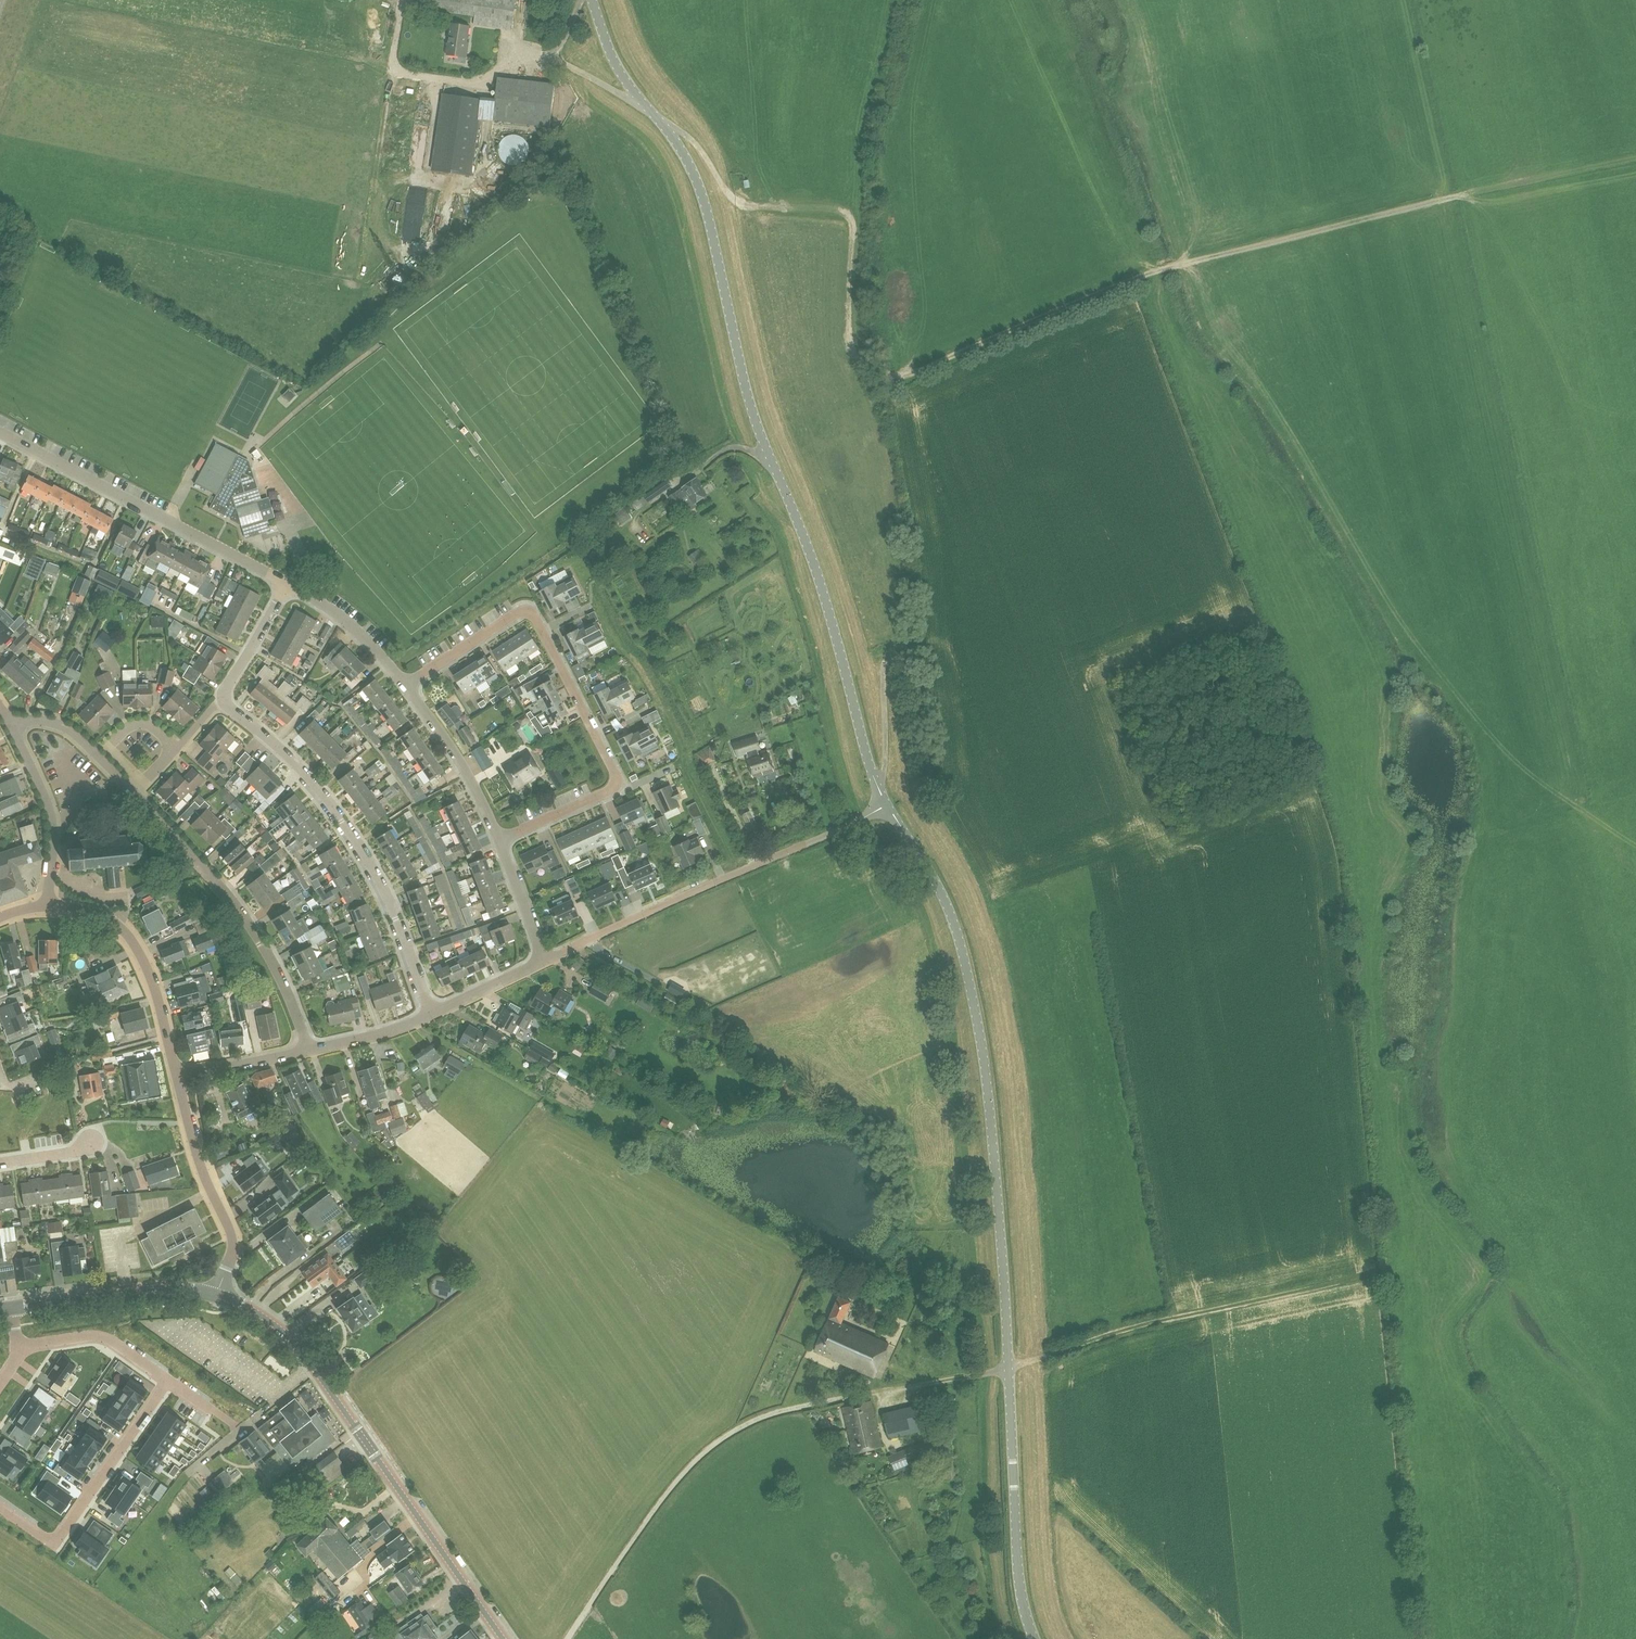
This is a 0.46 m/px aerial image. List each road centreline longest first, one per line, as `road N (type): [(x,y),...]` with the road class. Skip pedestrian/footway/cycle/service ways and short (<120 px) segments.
road 1 (tertiary): [(887,804),(818,574),(750,401),(699,186),(674,139),(622,74),(592,0)]
road 2 (tertiary): [(1034,1638),(1018,1570),(1003,1262),(975,1008),(946,904),(887,804)]
road 3 (track): [(568,1638),(666,1496),(739,1428),(774,1413),(1008,1368)]
road 4 (residential): [(405,686),(517,613),(536,619),(615,779),(608,791),(499,841)]
road 5 (secondary): [(502,1638),(305,1355),(260,1315),(217,1296)]
road 6 (track): [(1388,1273),(1116,1332),(1008,1368)]
road 7 (residential): [(224,698),(303,771),(357,842),(396,915),(431,1014)]
road 8 (residential): [(543,960),(887,804)]
road 9 (residential): [(287,585),(0,436)]
road 10 (residential): [(307,1050),(252,929),(134,793)]
road 11 (residential): [(0,1508),(44,1539),(60,1536),(169,1380)]
road 12 (residential): [(177,1078),(153,984),(133,942),(96,914),(48,907)]
road 13 (residential): [(217,1296),(233,1243),(177,1078)]
road 14 (secondary): [(217,1296),(153,1288),(12,1308)]
road 15 (residential): [(48,907),(50,813),(12,728)]
road 16 (residential): [(499,841),(459,760),(405,686)]
road 17 (track): [(879,789),(886,662),(927,642)]
road 18 (residential): [(169,1380),(100,1336),(18,1347)]
road 19 (residential): [(405,686),(353,628),(287,585)]
road 20 (residential): [(177,1078),(307,1050)]
road 21 (residential): [(287,585),(224,698)]
road 22 (residential): [(307,1050),(431,1014)]
road 23 (residential): [(543,960),(499,841)]
road 24 (residential): [(431,1014),(543,960)]

